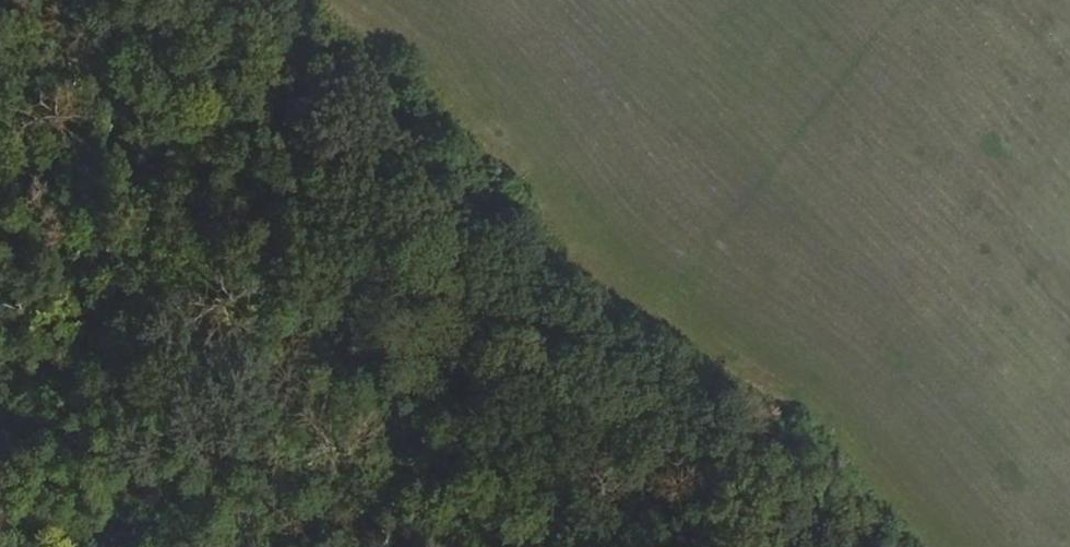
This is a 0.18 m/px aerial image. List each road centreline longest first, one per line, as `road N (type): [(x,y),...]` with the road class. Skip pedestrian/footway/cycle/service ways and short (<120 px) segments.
road 1 (track): [(37,0),(301,275),(492,546)]

